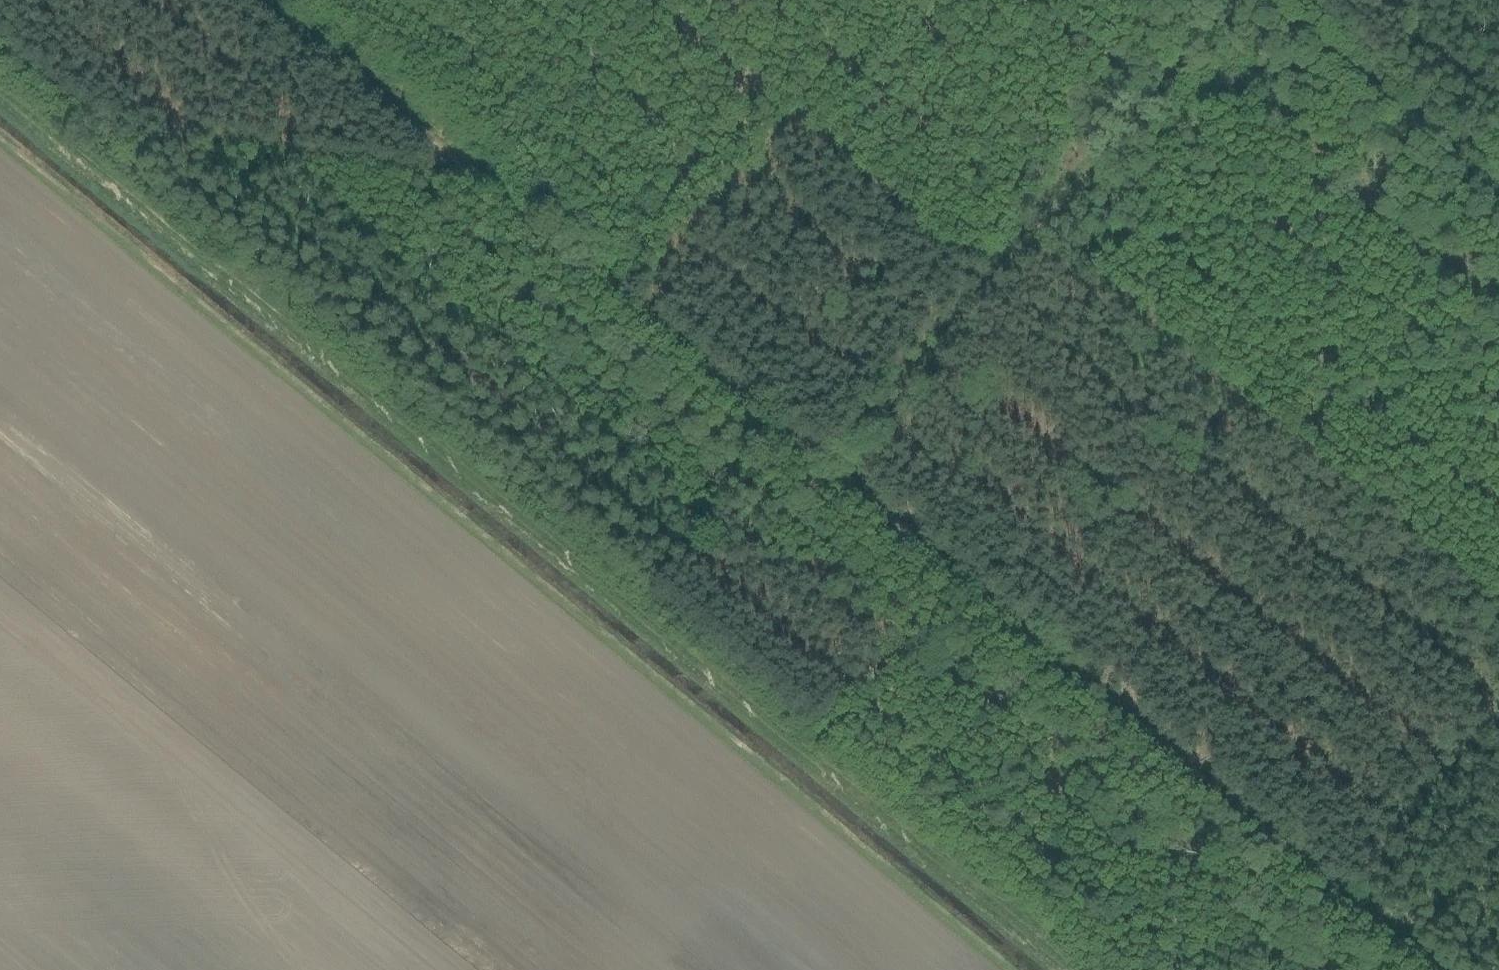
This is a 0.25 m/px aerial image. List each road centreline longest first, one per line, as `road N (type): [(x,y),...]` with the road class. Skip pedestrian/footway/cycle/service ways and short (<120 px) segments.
road 1 (track): [(1255,0),(1498,201)]

